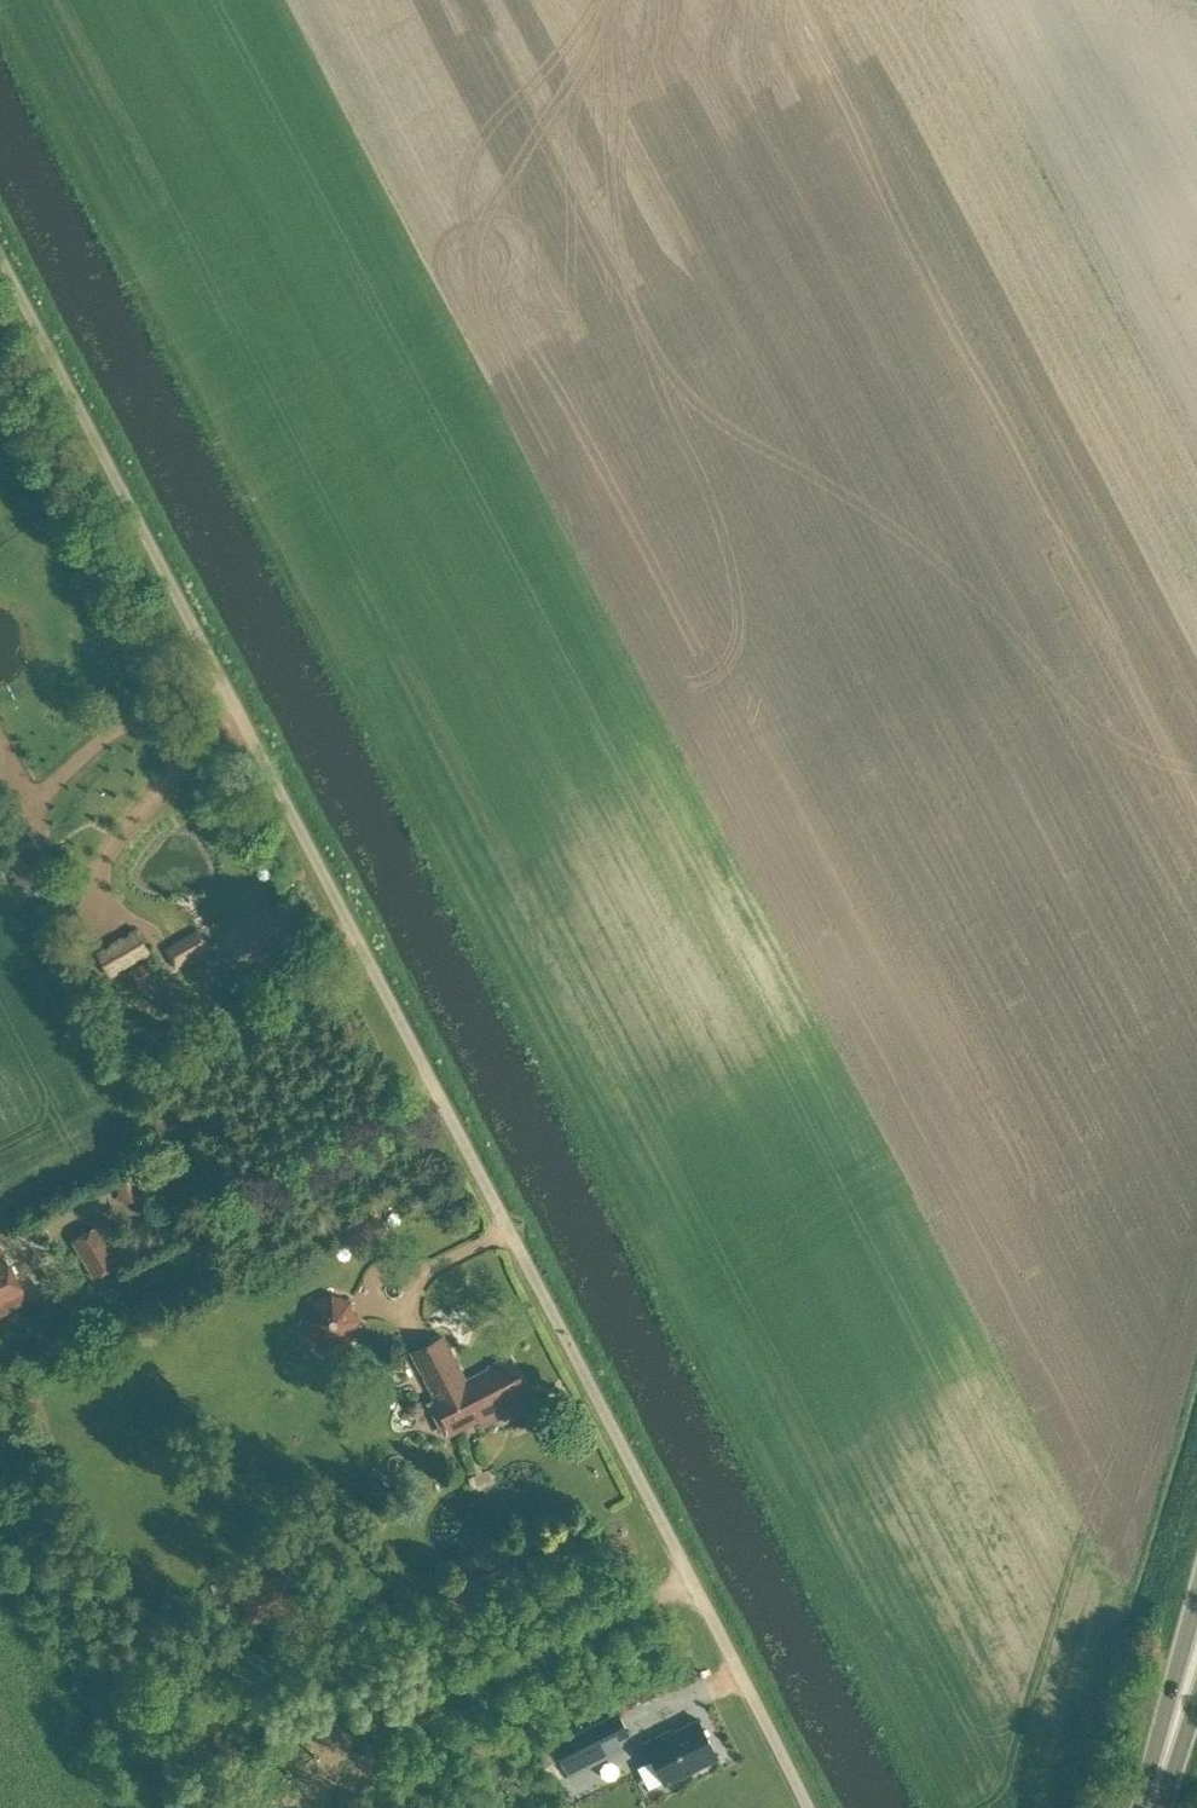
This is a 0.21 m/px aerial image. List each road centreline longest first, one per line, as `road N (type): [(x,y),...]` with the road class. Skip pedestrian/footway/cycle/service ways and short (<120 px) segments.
road 1 (unclassified): [(806,1807),(0,260)]
road 2 (track): [(687,1580),(392,1722),(367,1746),(343,1807)]
road 3 (trunk): [(1196,1603),(1142,1807)]
road 4 (trunk): [(1157,1807),(1196,1691)]

